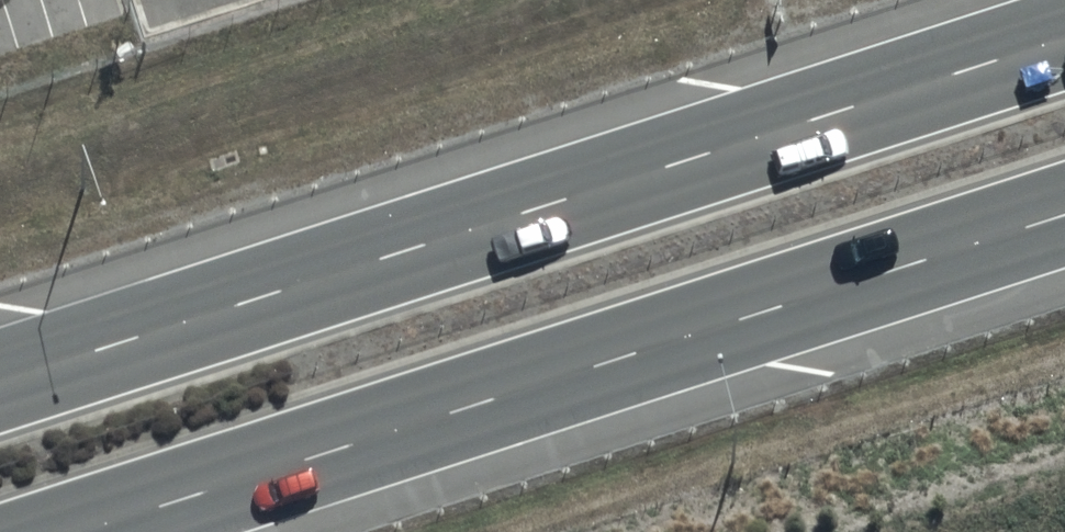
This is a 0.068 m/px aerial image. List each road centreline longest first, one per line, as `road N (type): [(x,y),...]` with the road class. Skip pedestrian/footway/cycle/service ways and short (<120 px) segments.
road 1 (trunk): [(0,385),(1064,41)]
road 2 (trunk): [(1064,222),(97,531)]

